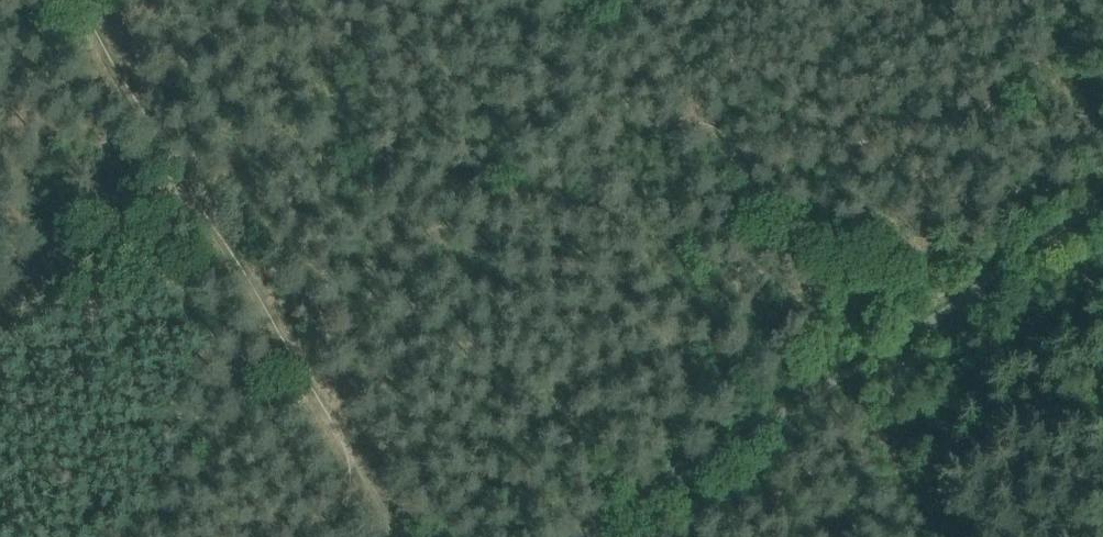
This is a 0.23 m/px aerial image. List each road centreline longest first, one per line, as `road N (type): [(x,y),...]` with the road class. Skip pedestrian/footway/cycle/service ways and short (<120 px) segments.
road 1 (track): [(347,450),(90,0)]
road 2 (track): [(847,370),(947,536)]

